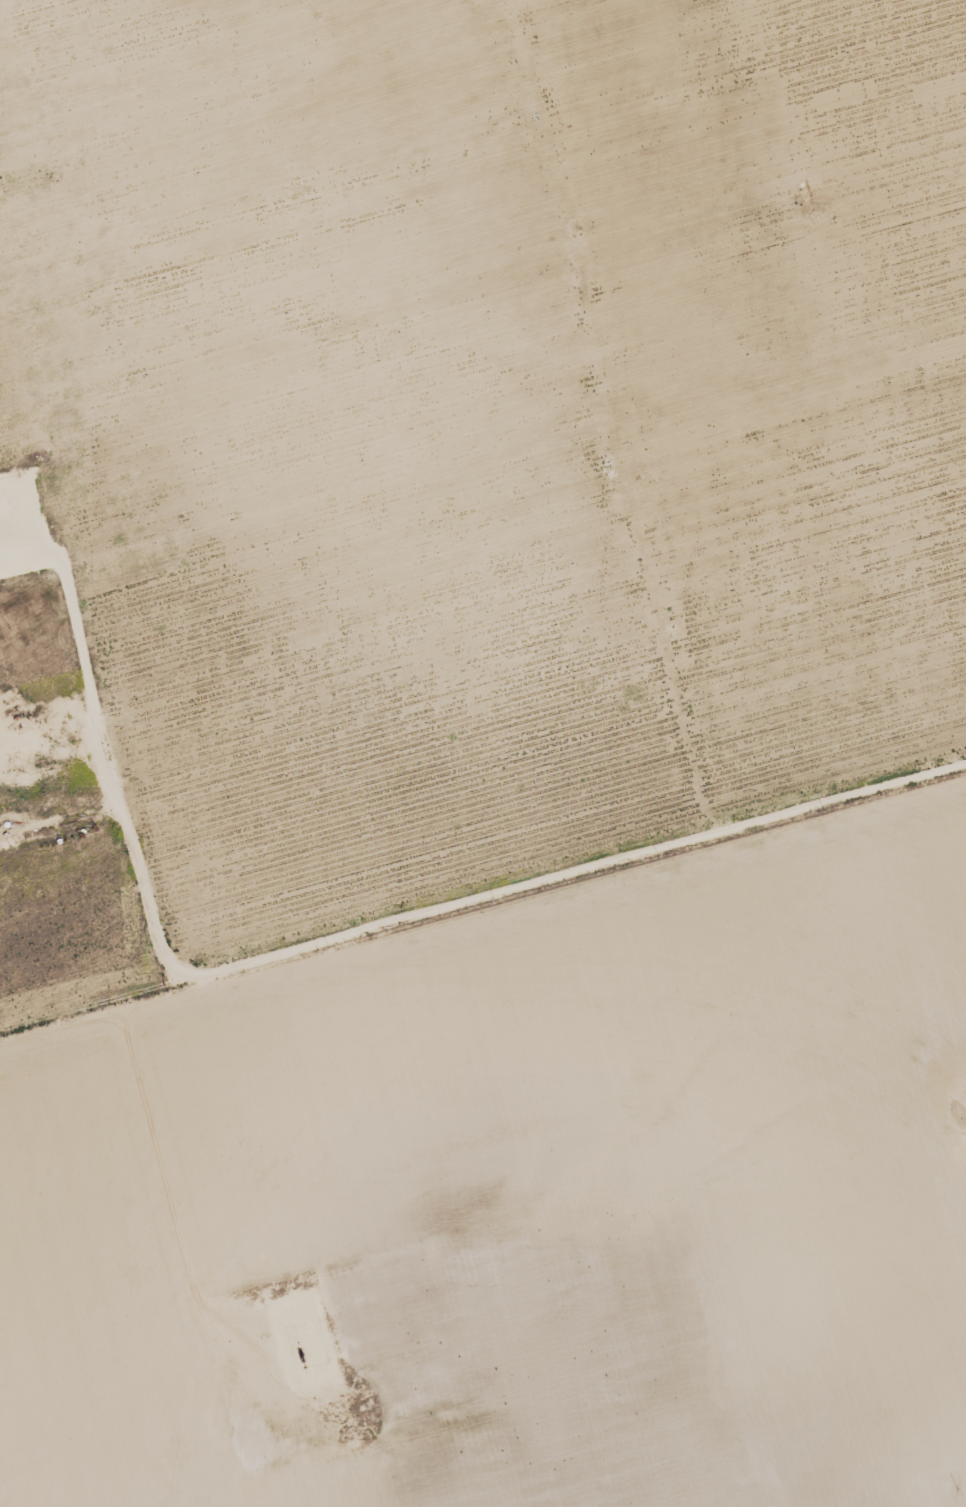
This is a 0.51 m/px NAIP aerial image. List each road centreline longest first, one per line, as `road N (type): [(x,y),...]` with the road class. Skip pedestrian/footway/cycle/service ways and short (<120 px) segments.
road 1 (track): [(113,808),(143,889),(188,949),(408,909),(965,770)]

